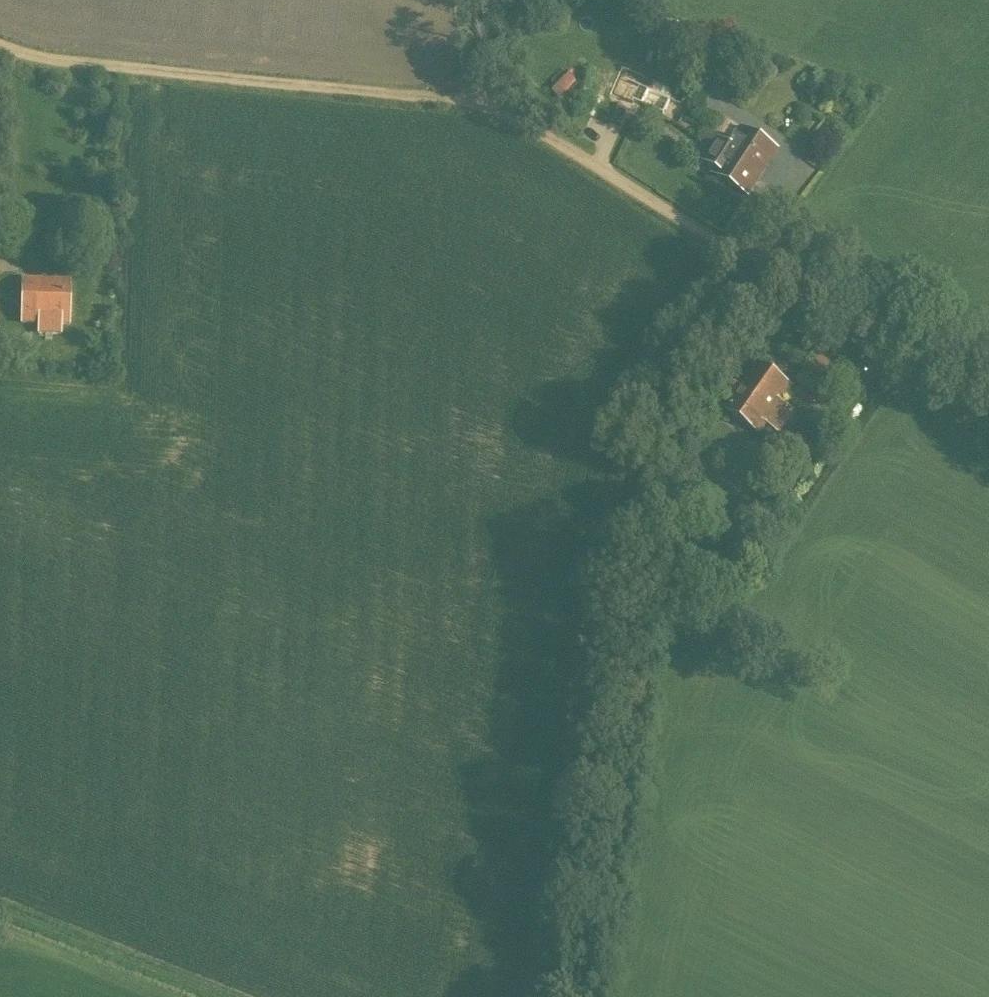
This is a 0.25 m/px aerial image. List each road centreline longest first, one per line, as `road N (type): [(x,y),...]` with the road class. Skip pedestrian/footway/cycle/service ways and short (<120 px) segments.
road 1 (track): [(988,404),(809,286),(716,241),(531,125),(474,104)]
road 2 (track): [(474,104),(64,61),(0,45)]

